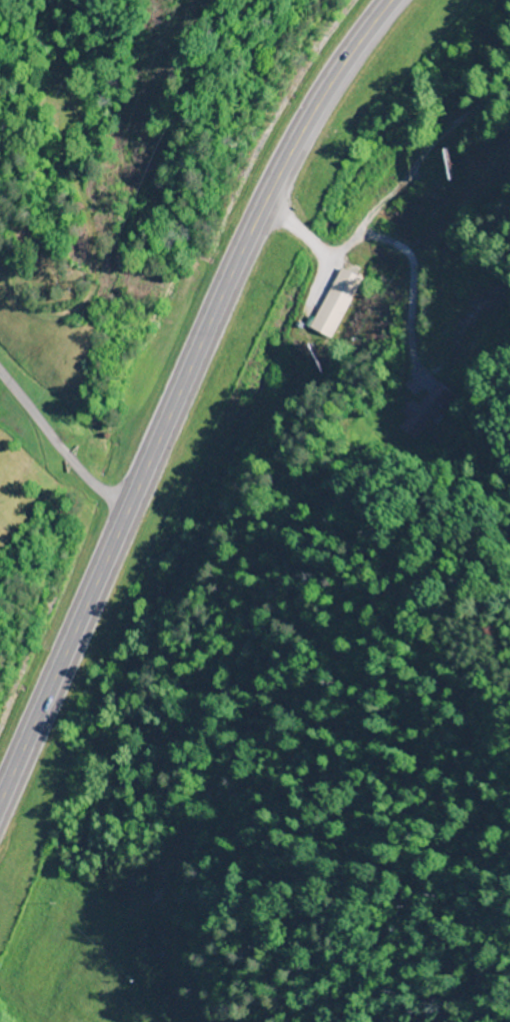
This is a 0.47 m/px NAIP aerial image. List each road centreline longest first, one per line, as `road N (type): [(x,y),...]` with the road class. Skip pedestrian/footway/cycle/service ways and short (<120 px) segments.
road 1 (trunk): [(0,818),(274,198),(335,88),(398,0)]
road 2 (residential): [(128,528),(0,384)]

